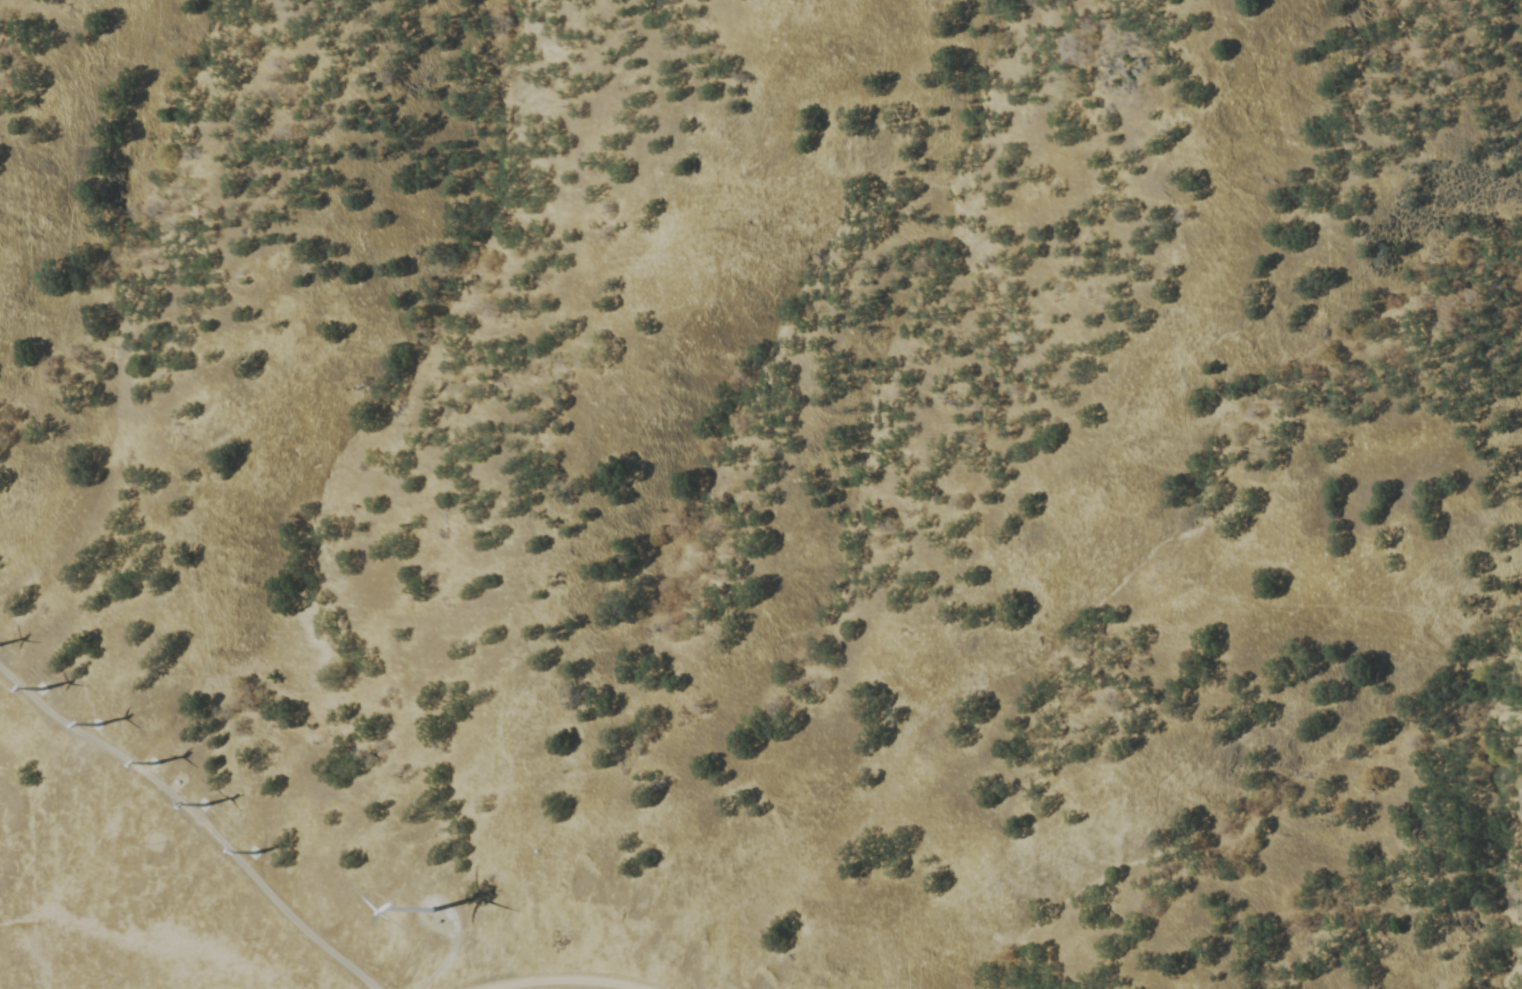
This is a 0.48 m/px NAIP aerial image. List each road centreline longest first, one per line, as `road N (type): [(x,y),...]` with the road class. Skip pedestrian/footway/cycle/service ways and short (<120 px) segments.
road 1 (track): [(461,941),(449,899),(434,892),(423,899),(421,916),(461,941)]

